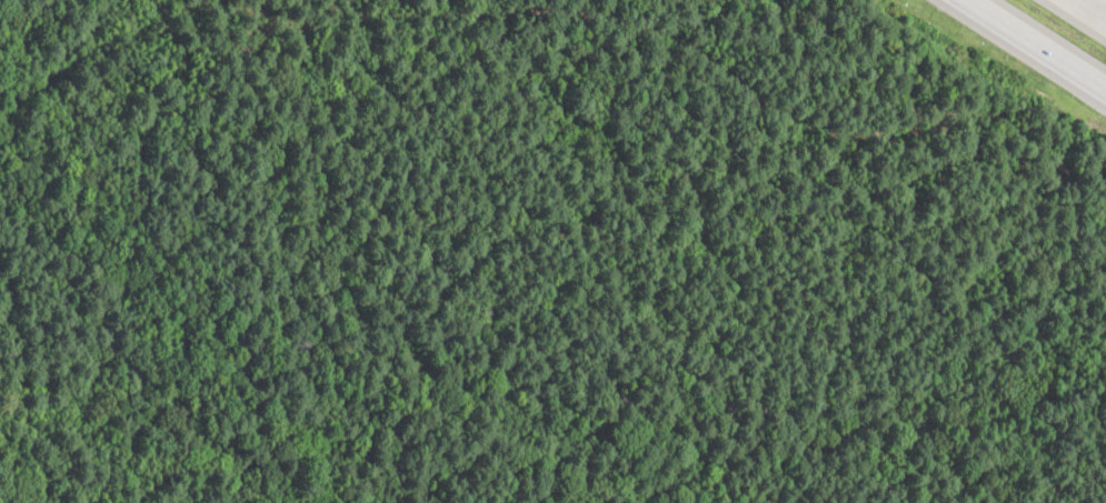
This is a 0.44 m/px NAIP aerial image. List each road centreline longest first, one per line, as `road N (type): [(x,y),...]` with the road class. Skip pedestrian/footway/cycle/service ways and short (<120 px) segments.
road 1 (motorway): [(965,0),(1105,91)]

